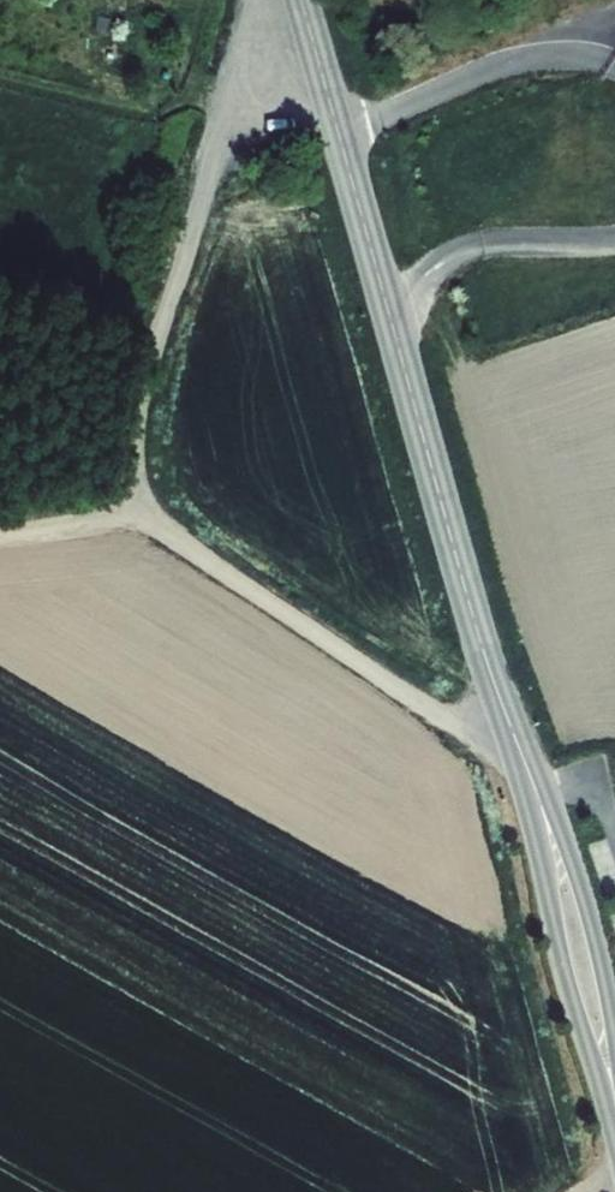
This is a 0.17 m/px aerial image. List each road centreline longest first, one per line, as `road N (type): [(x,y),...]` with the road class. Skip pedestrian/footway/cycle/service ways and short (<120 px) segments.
road 1 (track): [(316,48),(262,79),(218,136),(138,393),(131,495),(151,520),(411,697),(513,732)]
road 2 (tertiary): [(303,0),(474,623),(533,785)]
road 3 (tertiary): [(533,785),(557,949),(614,1129)]
road 4 (tertiary): [(614,1035),(580,885),(533,785)]
road 5 (track): [(0,519),(90,511),(131,495)]

